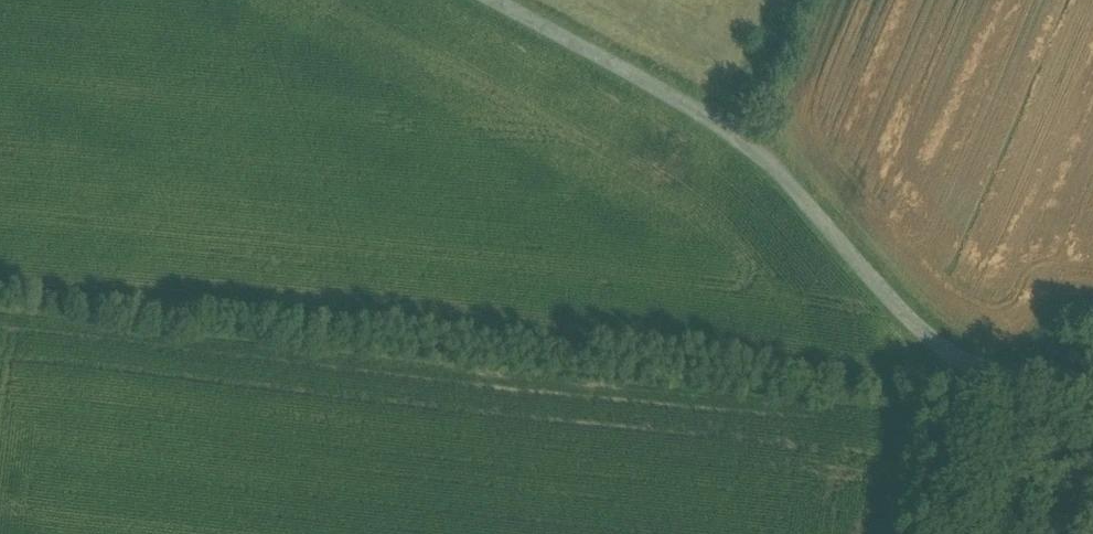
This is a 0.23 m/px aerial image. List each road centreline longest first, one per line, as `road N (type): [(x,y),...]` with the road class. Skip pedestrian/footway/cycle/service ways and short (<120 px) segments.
road 1 (track): [(1092,368),(934,343),(830,246),(737,127)]
road 2 (track): [(737,127),(790,0)]

